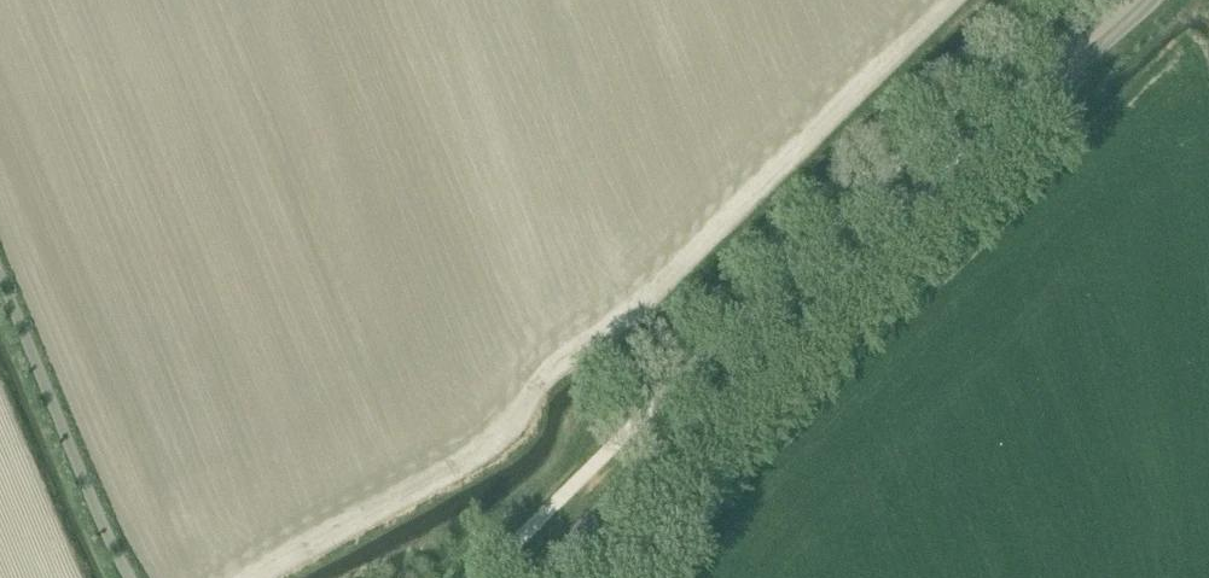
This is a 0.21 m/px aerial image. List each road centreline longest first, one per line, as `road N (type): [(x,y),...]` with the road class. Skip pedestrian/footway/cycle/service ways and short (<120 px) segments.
road 1 (primary): [(548,577),(1021,108)]
road 2 (unclassified): [(130,577),(0,276)]
road 3 (primary): [(1021,108),(1153,0)]
road 4 (primary): [(1112,0),(1055,56),(1021,108)]

